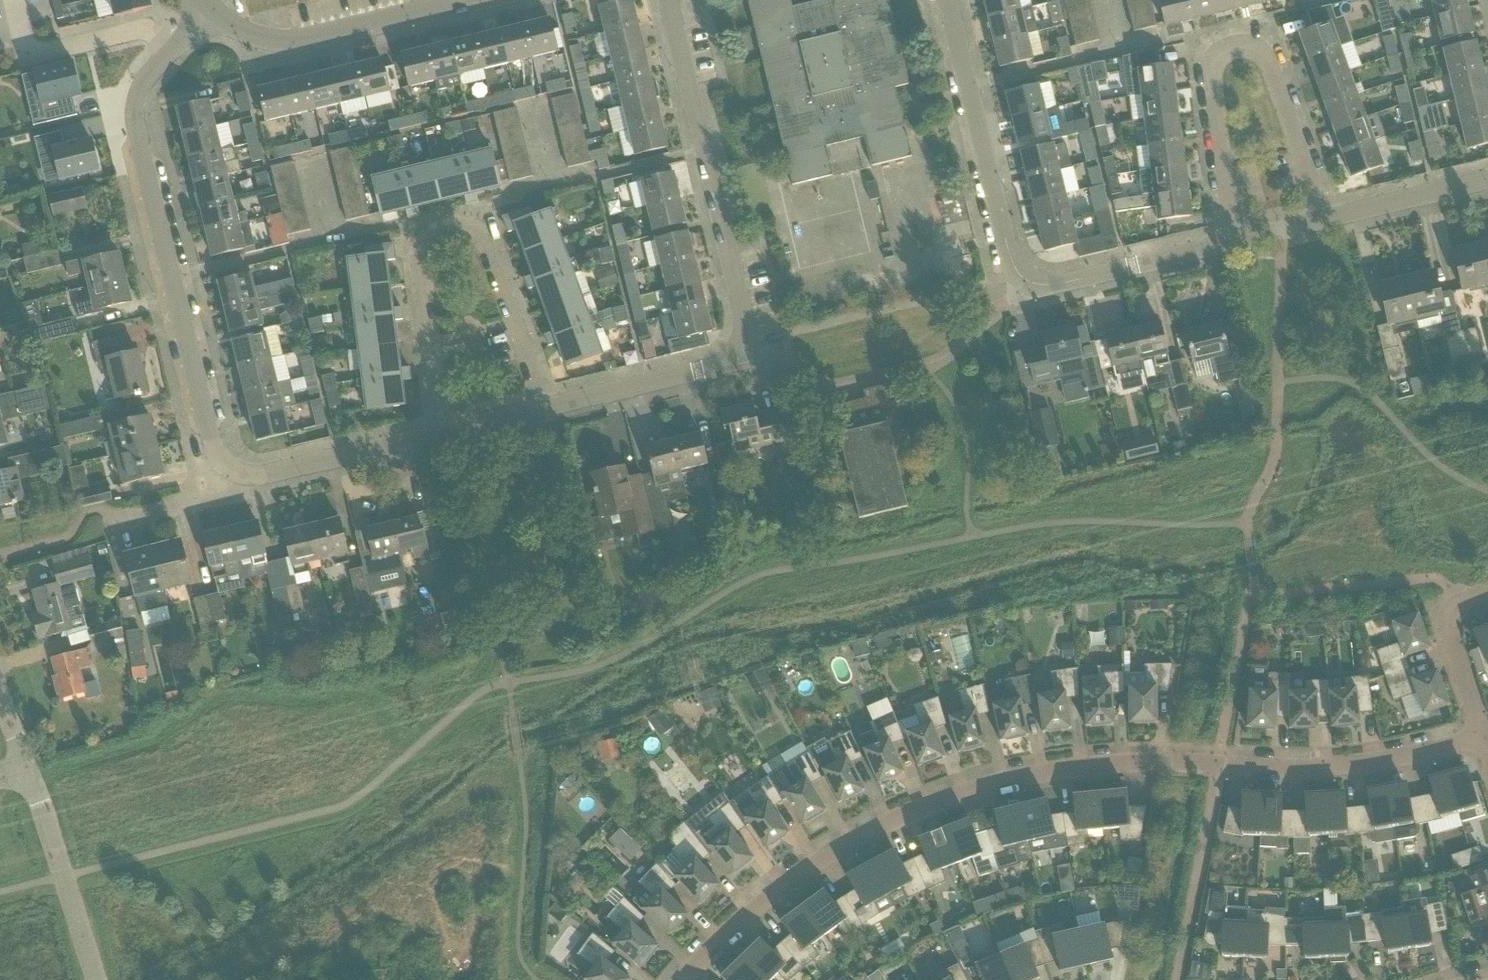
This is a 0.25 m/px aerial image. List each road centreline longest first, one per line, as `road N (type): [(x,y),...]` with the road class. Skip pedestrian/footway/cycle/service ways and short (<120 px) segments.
road 1 (residential): [(685,979),(757,909),(834,854),(956,798),(1085,767),(1309,770),(1386,763),(1482,737)]
road 2 (unclassified): [(548,404),(714,371),(739,356),(743,344),(745,316),(667,0)]
road 3 (unclassified): [(233,467),(212,437),(134,120),(143,83),(206,11)]
road 4 (unclassified): [(437,432),(418,247),(449,227),(486,231),(548,404)]
road 5 (residential): [(1327,218),(1269,65),(1253,51),(1231,50),(1216,61),(1211,82),(1233,241)]
road 6 (residential): [(461,3),(308,39),(271,38),(206,11)]
road 7 (unclassified): [(1004,242),(1028,283),(1049,286),(1233,241)]
road 8 (unclassified): [(1004,242),(950,0)]
road 9 (residential): [(27,772),(95,979)]
road 10 (unclassified): [(233,467),(276,471),(437,432)]
road 11 (residential): [(1482,737),(1447,630),(1448,616),(1487,594)]
road 12 (unclassified): [(1327,218),(1487,181)]
road 13 (residential): [(233,467),(201,501),(121,524)]

